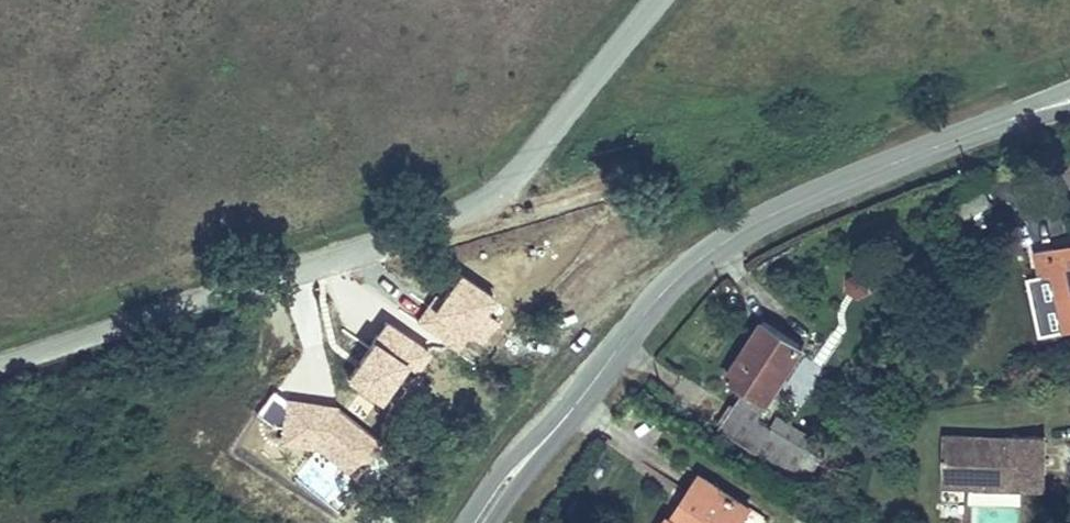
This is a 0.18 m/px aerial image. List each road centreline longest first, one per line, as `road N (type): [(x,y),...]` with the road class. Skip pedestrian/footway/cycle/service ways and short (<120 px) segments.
road 1 (unclassified): [(649,0),(485,197),(437,220),(0,358)]
road 2 (tertiary): [(1069,99),(719,225),(678,254),(568,374),(463,522)]

